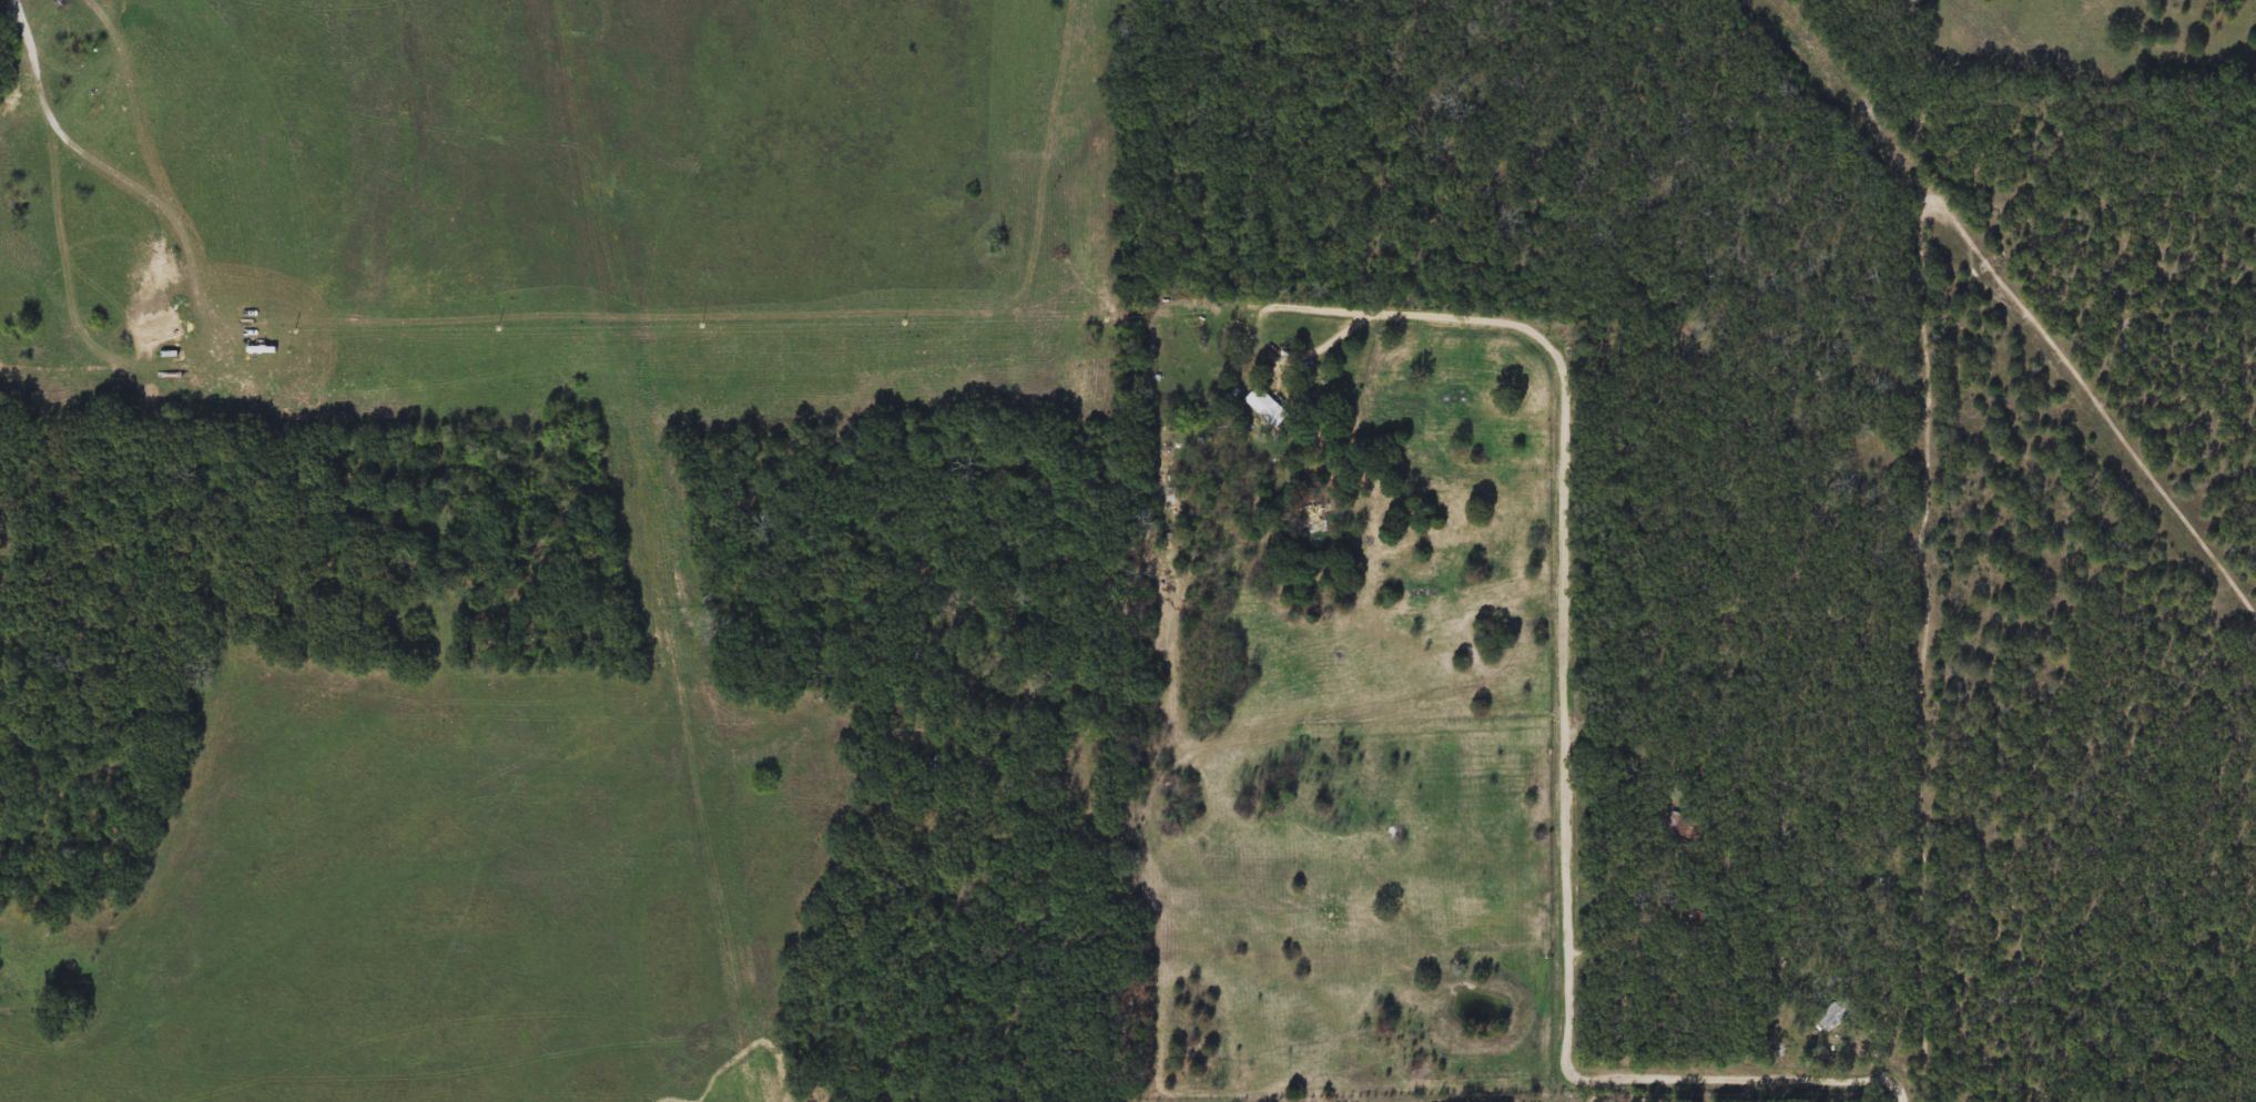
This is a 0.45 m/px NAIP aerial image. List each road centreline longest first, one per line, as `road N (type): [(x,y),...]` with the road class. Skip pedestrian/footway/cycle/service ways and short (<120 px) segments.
road 1 (residential): [(1901,1101),(1896,1084),(1873,1077),(1675,1074),(1579,1063),(1569,1029),(1563,405),(1548,357),(1512,329),(1481,324),(1233,309)]

